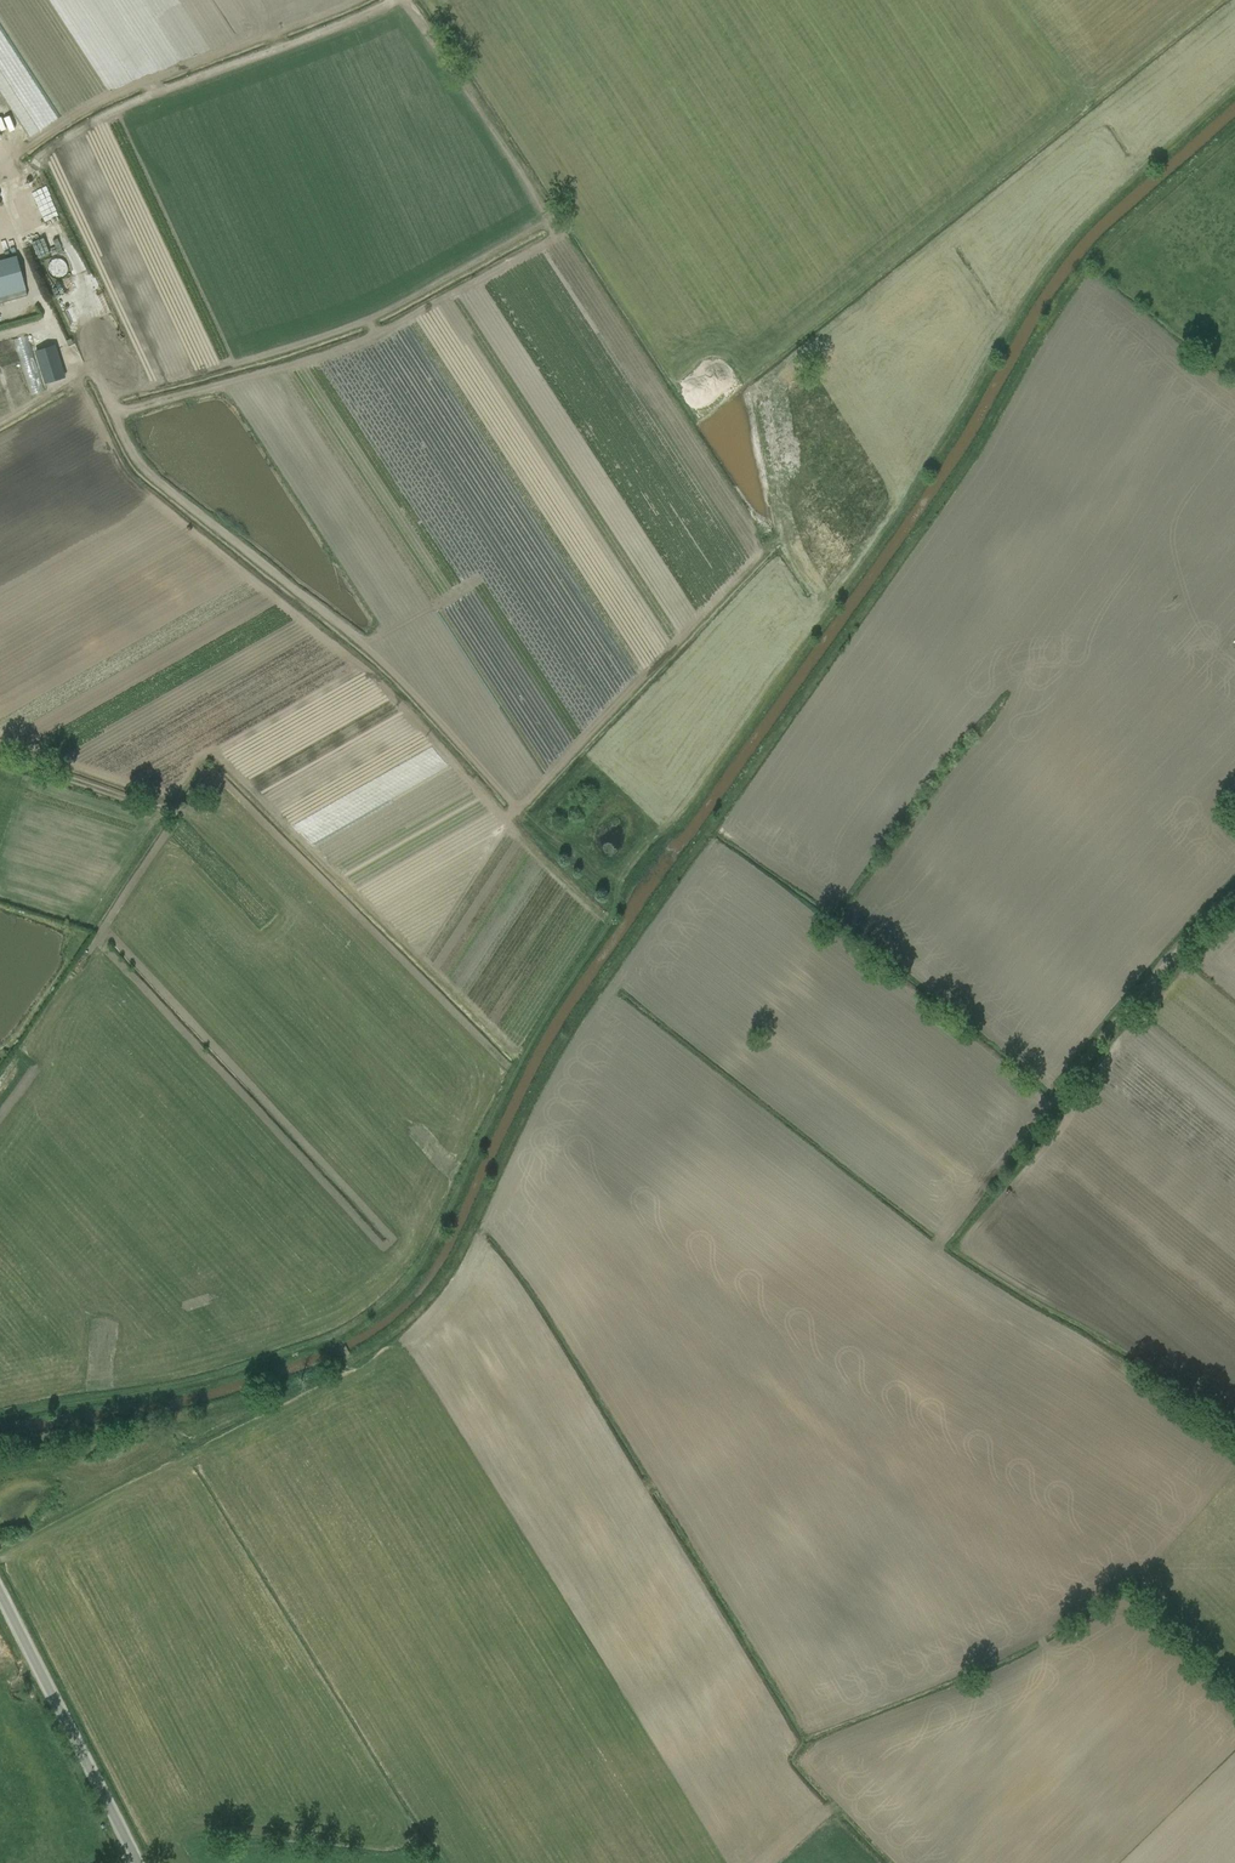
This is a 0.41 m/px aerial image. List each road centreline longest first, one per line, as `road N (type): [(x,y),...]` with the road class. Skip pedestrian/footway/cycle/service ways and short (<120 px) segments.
road 1 (unclassified): [(137,1862),(0,1604)]
road 2 (track): [(1060,1092),(1179,946),(1234,893)]

